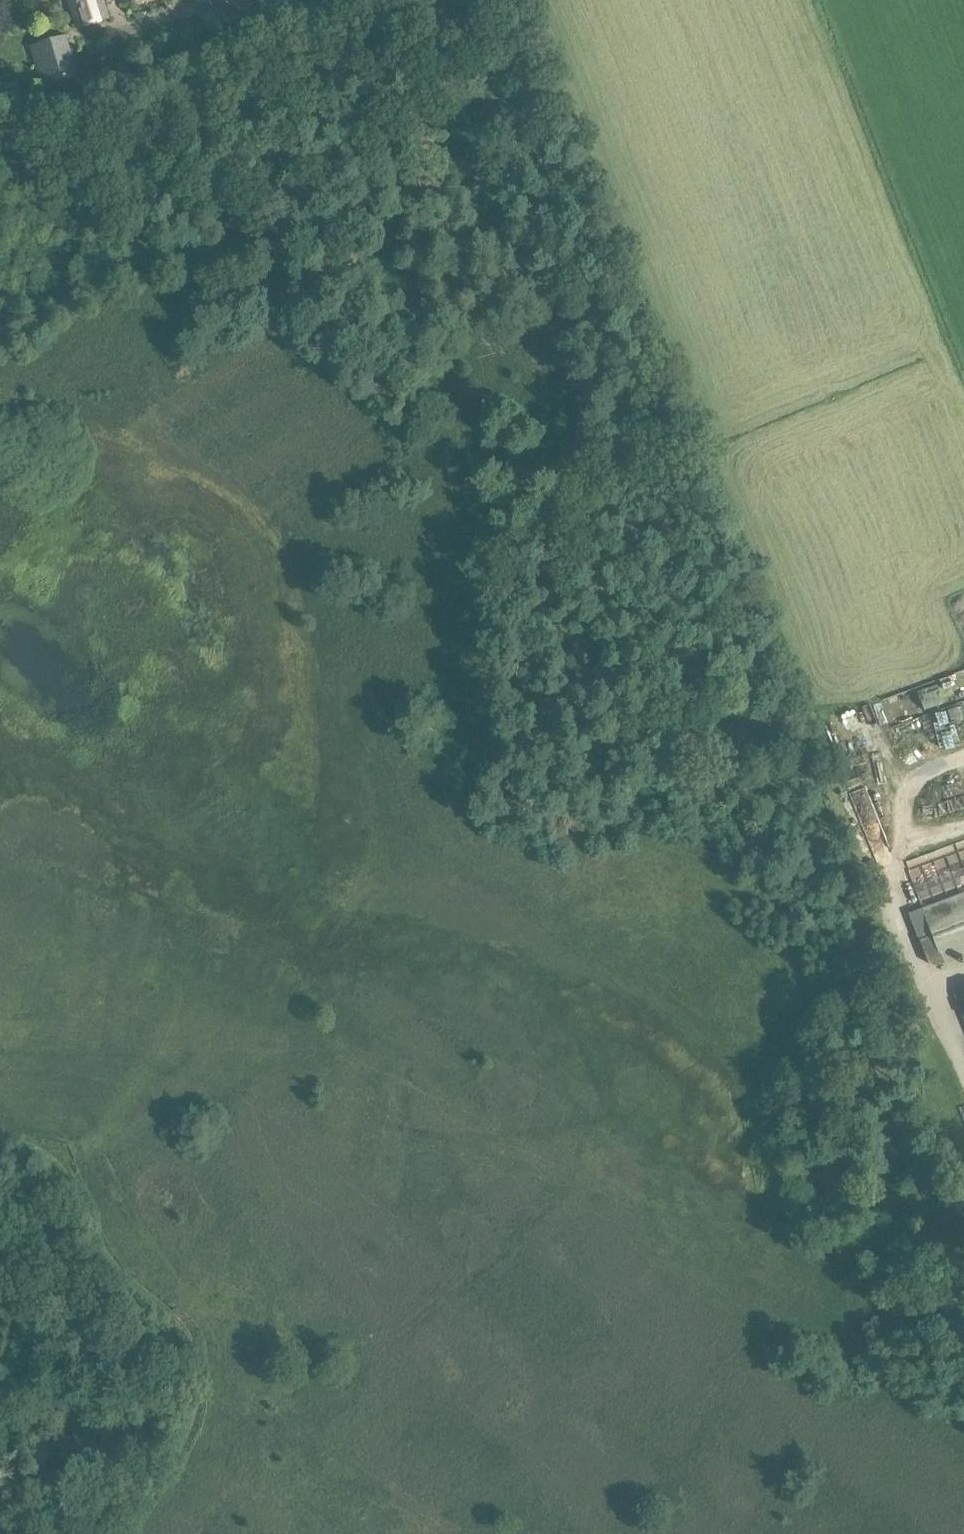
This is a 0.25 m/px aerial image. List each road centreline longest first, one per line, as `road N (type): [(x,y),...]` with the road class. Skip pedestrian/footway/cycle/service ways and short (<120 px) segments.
road 1 (track): [(0,1148),(45,1154),(85,1234),(181,1320),(199,1379),(179,1443),(121,1533)]

